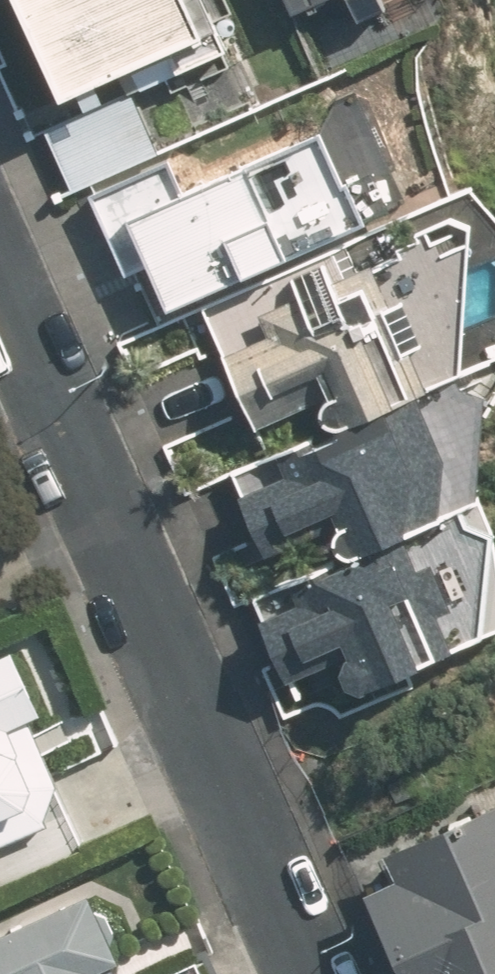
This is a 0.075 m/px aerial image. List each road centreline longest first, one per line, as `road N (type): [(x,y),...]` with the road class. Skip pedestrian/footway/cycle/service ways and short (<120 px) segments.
road 1 (residential): [(0,257),(312,973)]

